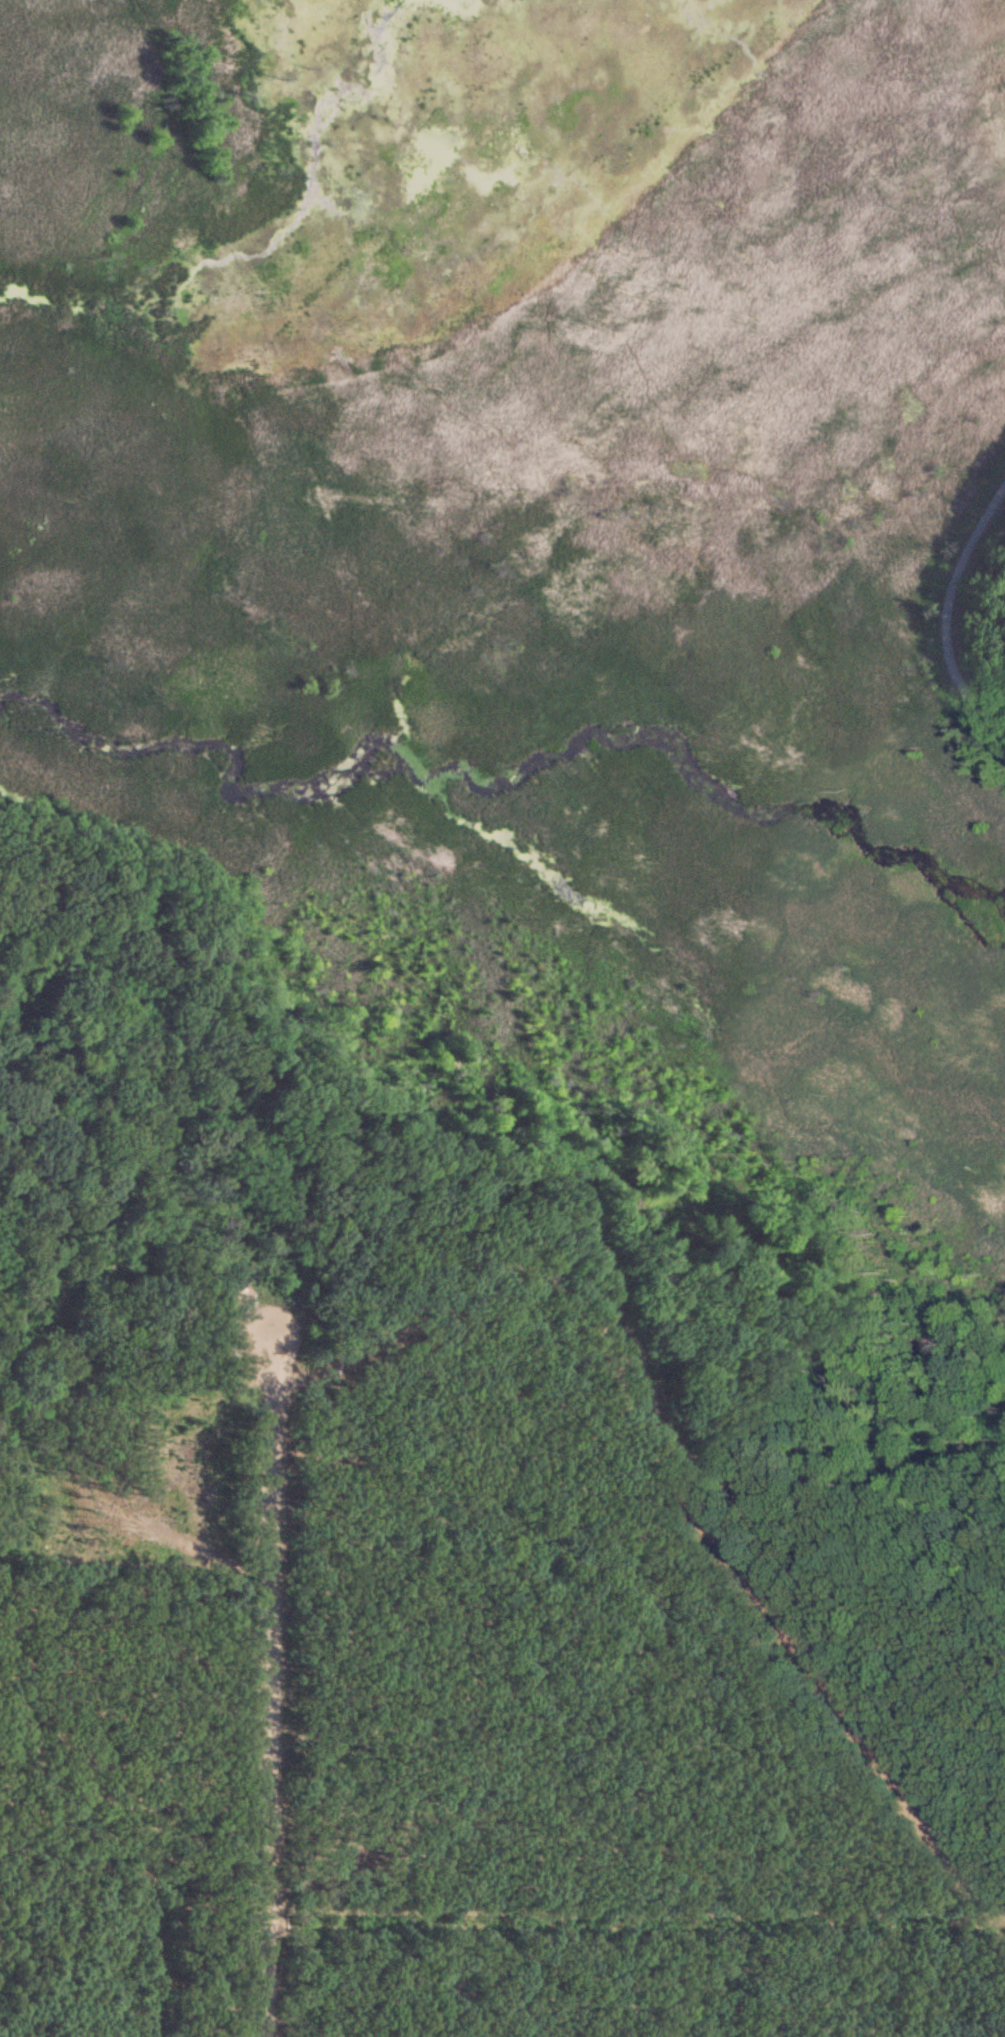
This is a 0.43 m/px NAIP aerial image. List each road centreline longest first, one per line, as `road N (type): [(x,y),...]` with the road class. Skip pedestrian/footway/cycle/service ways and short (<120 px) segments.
road 1 (residential): [(261,1894),(271,1369),(248,1275)]
road 2 (residential): [(261,2036),(261,1894)]

